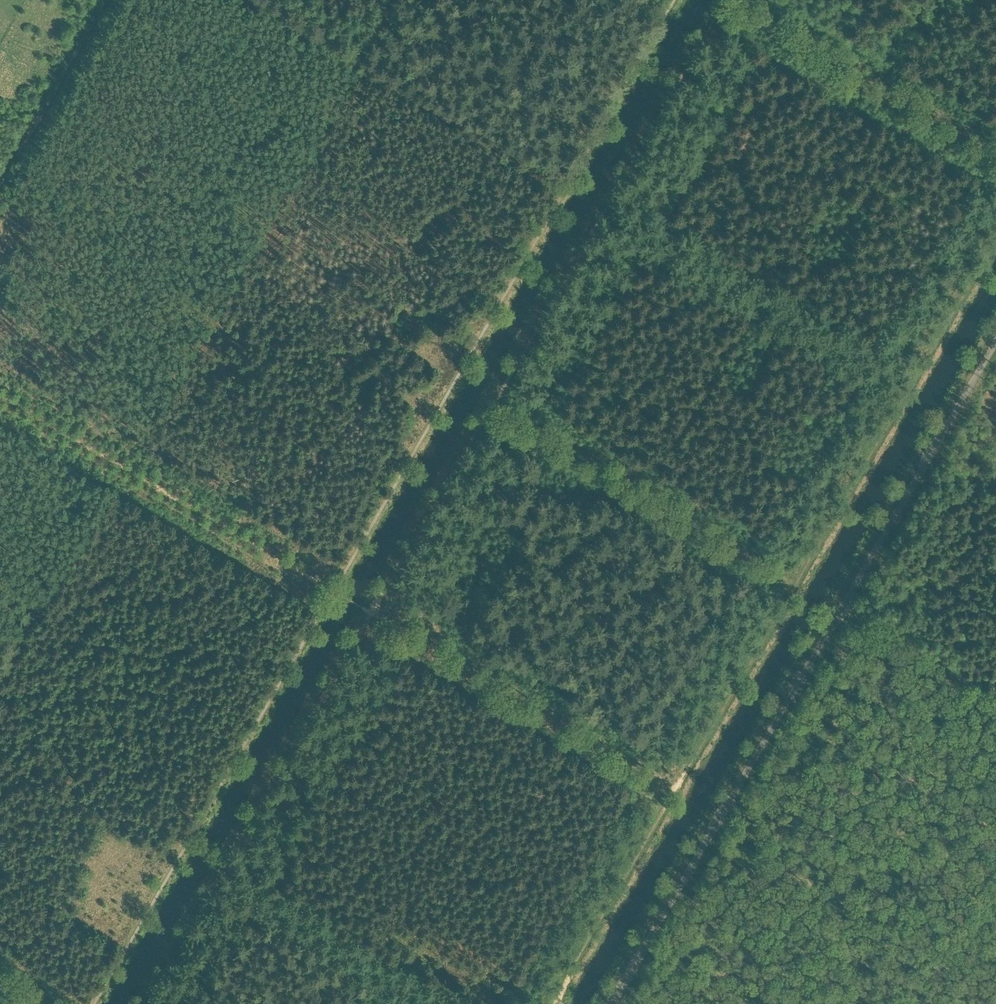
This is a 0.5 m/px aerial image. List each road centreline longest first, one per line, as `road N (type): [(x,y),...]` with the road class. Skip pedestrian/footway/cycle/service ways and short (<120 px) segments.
road 1 (unclassified): [(995,337),(612,1003)]
road 2 (track): [(369,611),(725,0)]
road 3 (track): [(995,247),(680,787)]
road 4 (track): [(140,1003),(369,611)]
road 5 (track): [(680,787),(561,1002)]
road 6 (track): [(0,189),(109,0)]

